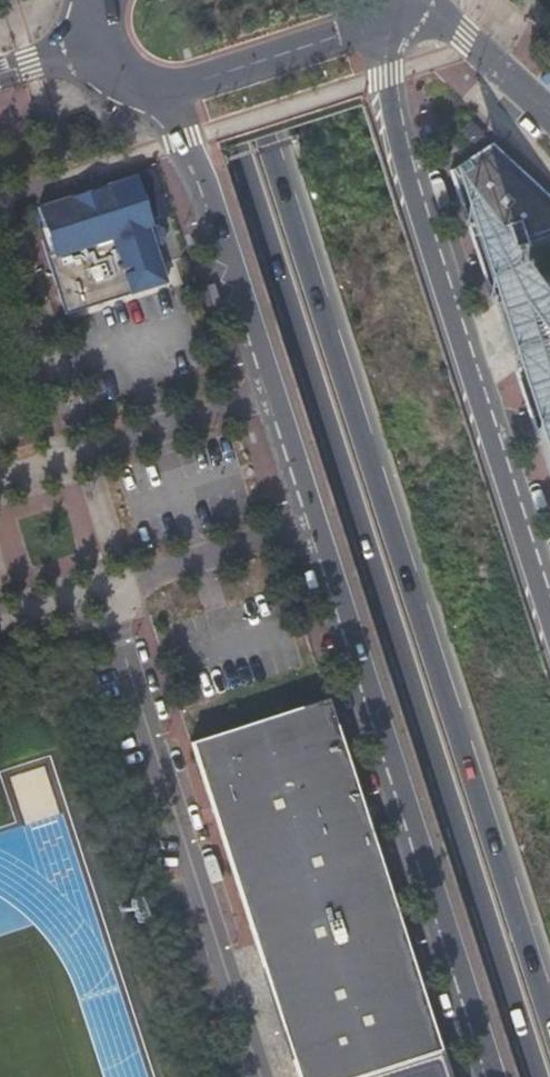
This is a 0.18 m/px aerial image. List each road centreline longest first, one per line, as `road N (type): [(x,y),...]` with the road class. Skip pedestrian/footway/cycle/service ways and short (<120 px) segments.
road 1 (trunk): [(182,0),(532,1076)]
road 2 (trunk): [(549,1041),(219,0)]
road 3 (residential): [(269,1076),(120,599),(313,535)]
road 4 (primary): [(549,618),(396,154),(378,28)]
road 5 (primary): [(313,535),(485,1076)]
road 6 (primary): [(170,91),(313,535)]
road 7 (primary): [(170,91),(378,28)]
road 8 (residential): [(415,0),(549,115)]

